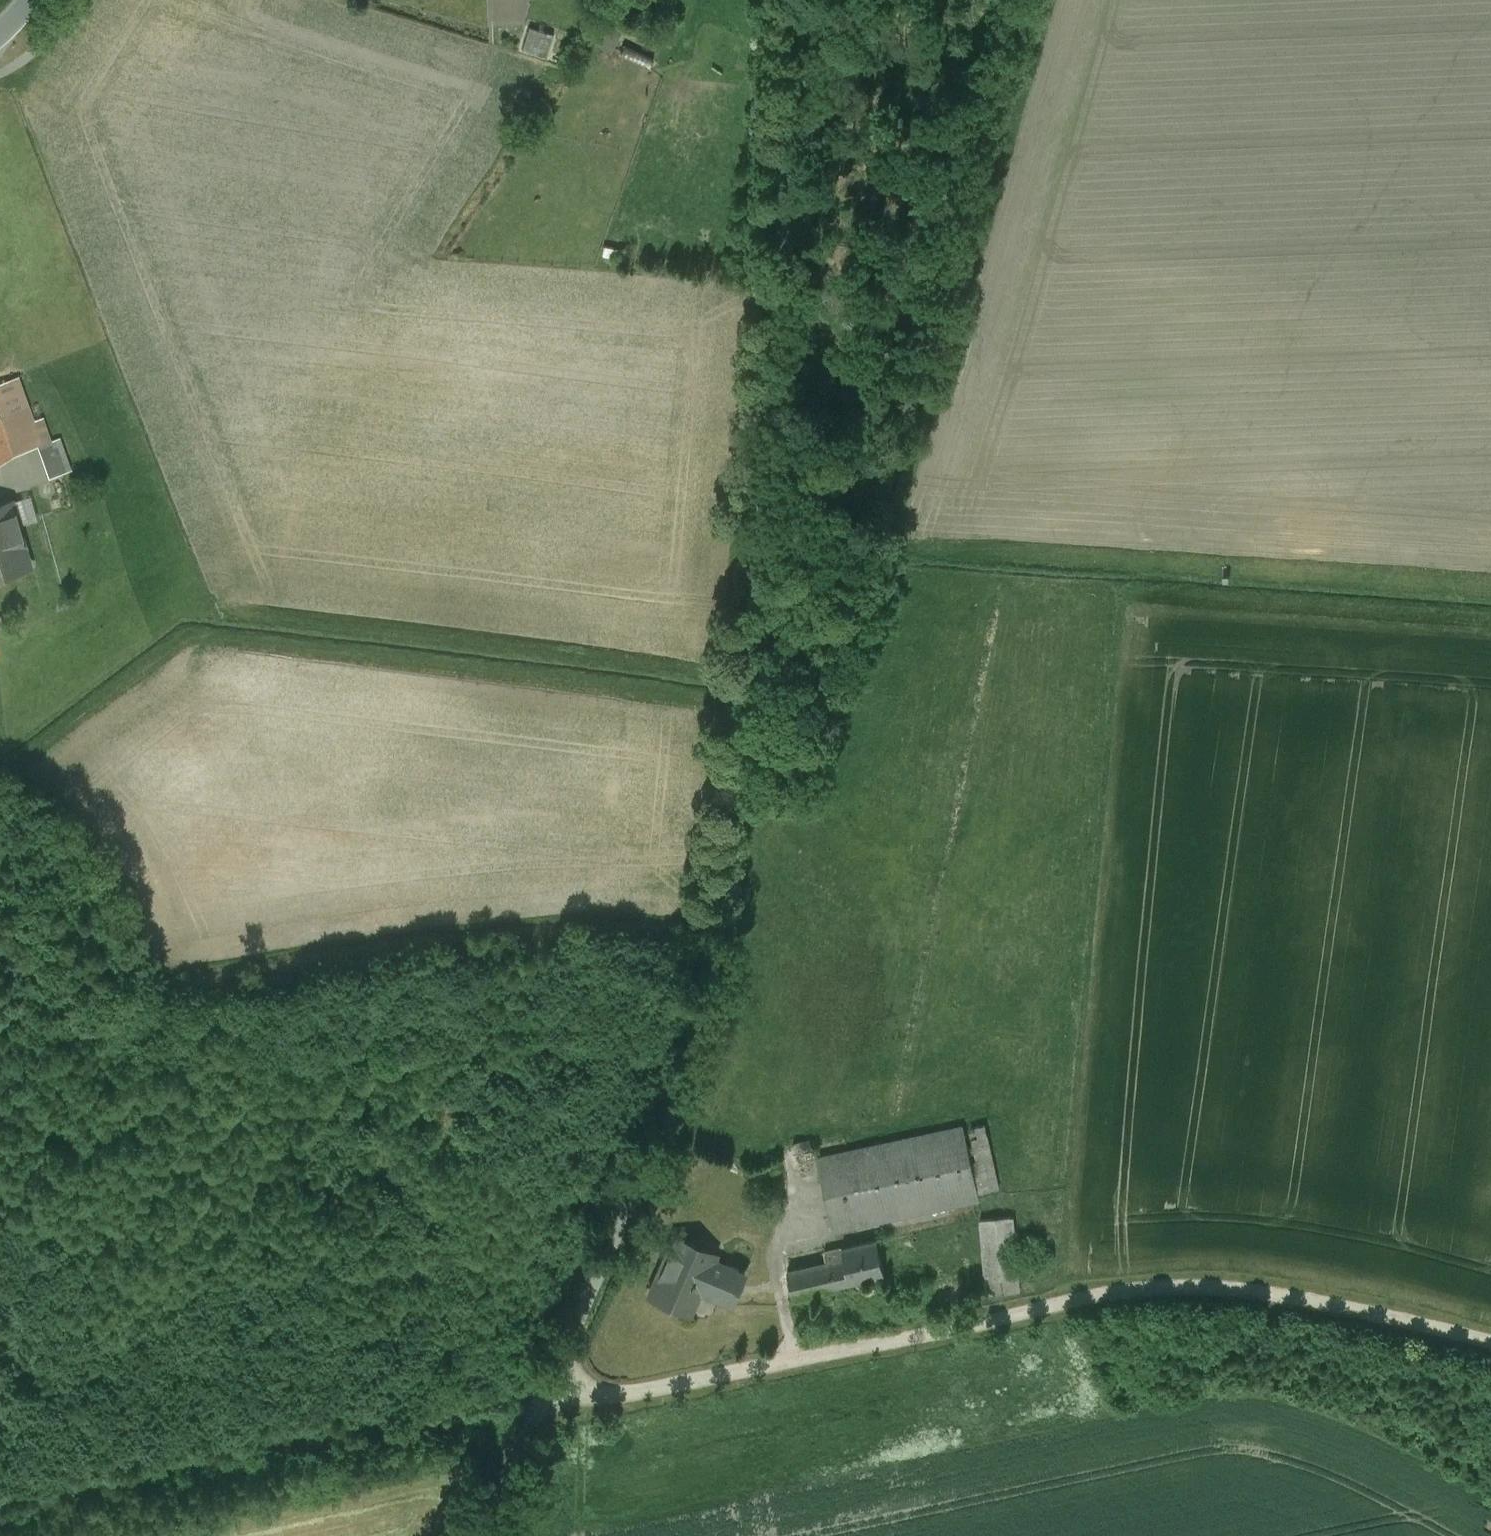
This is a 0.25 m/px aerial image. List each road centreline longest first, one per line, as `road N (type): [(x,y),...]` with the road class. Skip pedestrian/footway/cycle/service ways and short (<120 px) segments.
road 1 (unclassified): [(553,1382),(712,1008),(742,781),(796,0)]
road 2 (unclassified): [(1490,1347),(1279,1298),(1139,1293),(596,1395),(553,1382)]
road 3 (unclassified): [(477,1535),(553,1382)]

